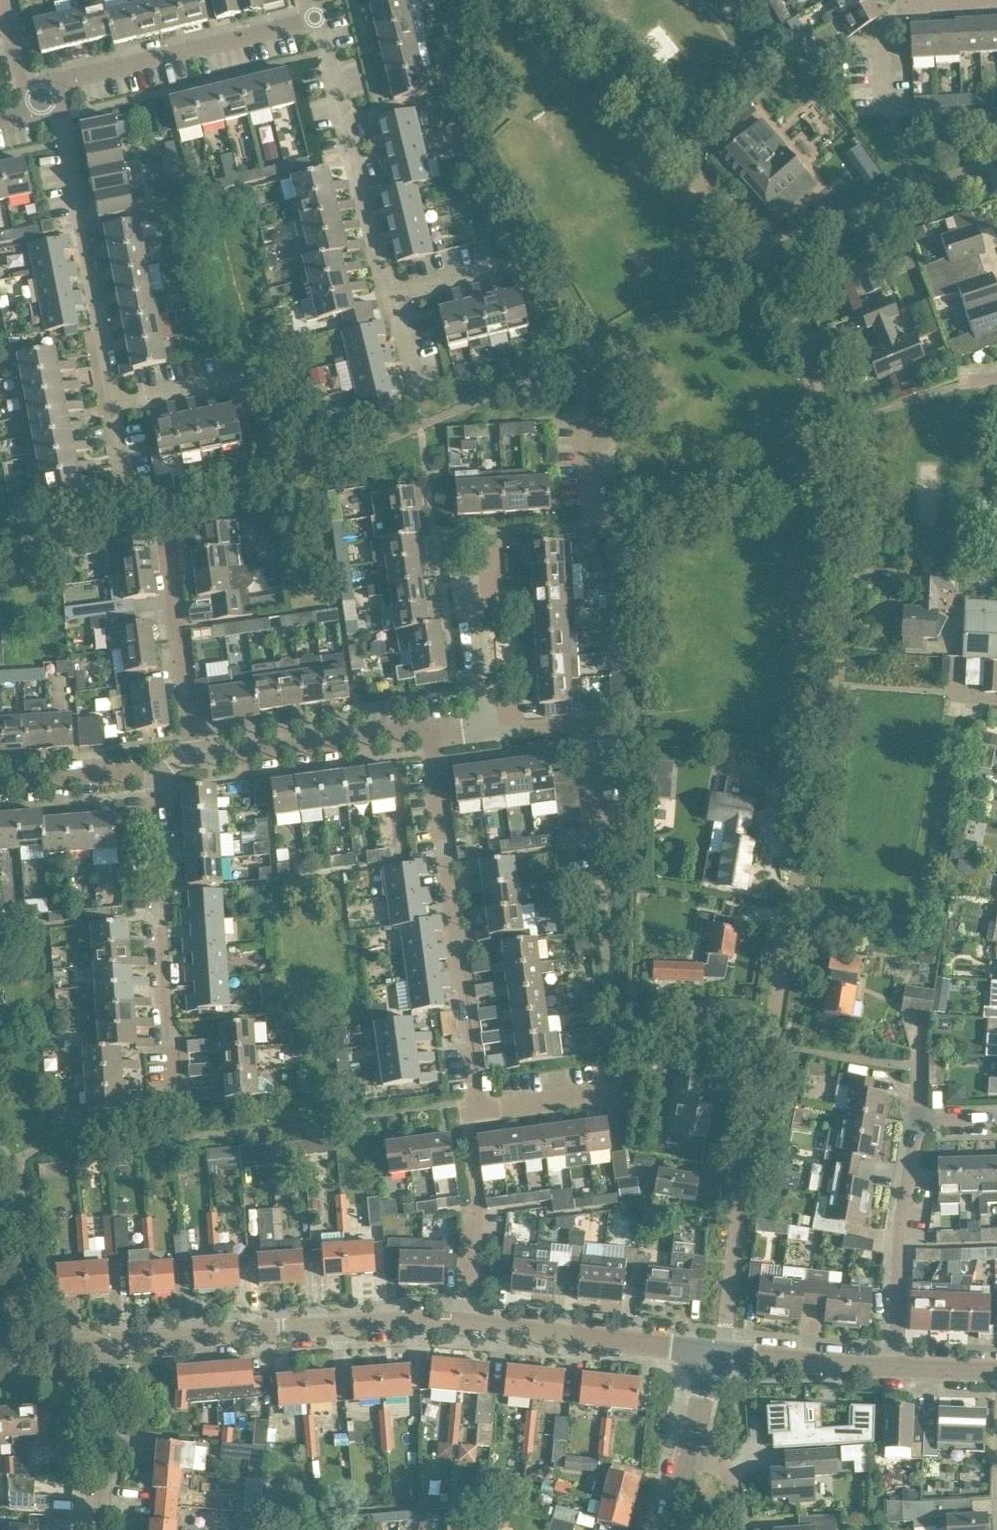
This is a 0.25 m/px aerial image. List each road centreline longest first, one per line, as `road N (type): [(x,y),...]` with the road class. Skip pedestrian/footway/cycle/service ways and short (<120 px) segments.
road 1 (residential): [(100,1342),(397,1319),(715,1352)]
road 2 (residential): [(612,1097),(491,1112),(477,1101),(428,731)]
road 3 (residential): [(126,495),(59,119),(41,100)]
road 4 (residential): [(418,393),(317,18)]
road 5 (residential): [(181,1109),(178,1045),(167,1029),(156,770)]
road 6 (residential): [(428,731),(488,725),(482,584),(492,570),(489,533),(566,529)]
road 7 (residential): [(894,1366),(898,1248),(916,1120),(996,1117)]
road 8 (residential): [(41,100),(71,78),(317,18)]
road 9 (residential): [(194,758),(428,731)]
road 10 (residential): [(194,758),(167,535)]
road 11 (residential): [(93,1529),(100,1342)]
road 12 (residential): [(667,1529),(715,1352)]
road 13 (residential): [(715,1352),(894,1366)]
road 14 (residential): [(0,782),(156,770)]

